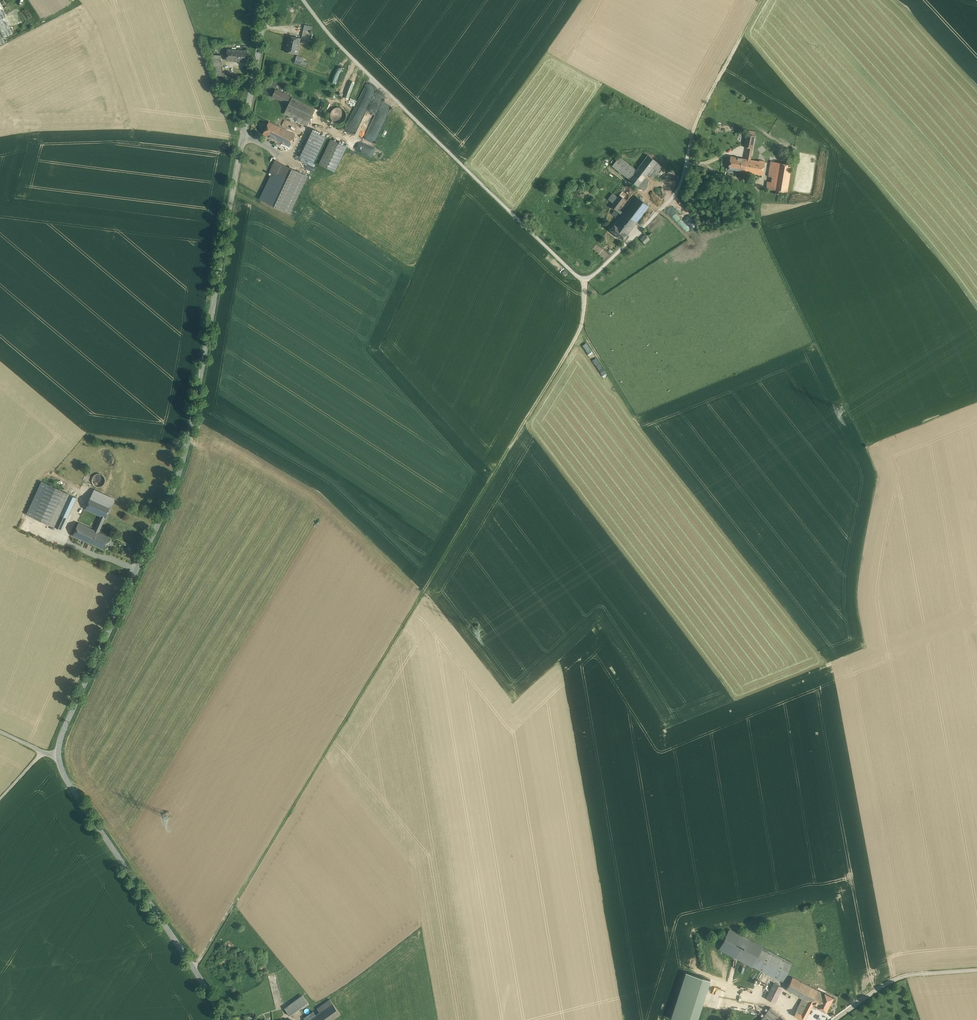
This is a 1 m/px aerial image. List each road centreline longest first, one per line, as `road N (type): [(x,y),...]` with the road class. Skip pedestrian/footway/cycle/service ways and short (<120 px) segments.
road 1 (track): [(193,968),(581,333),(585,279)]
road 2 (secondary): [(268,0),(188,444),(59,755)]
road 3 (unclassified): [(304,0),(346,51),(578,277),(598,272),(673,196),(692,136)]
road 4 (secondary): [(59,755),(63,773),(224,1019)]
road 5 (unclassified): [(976,969),(907,975),(835,1019)]
road 6 (track): [(760,0),(692,136)]

